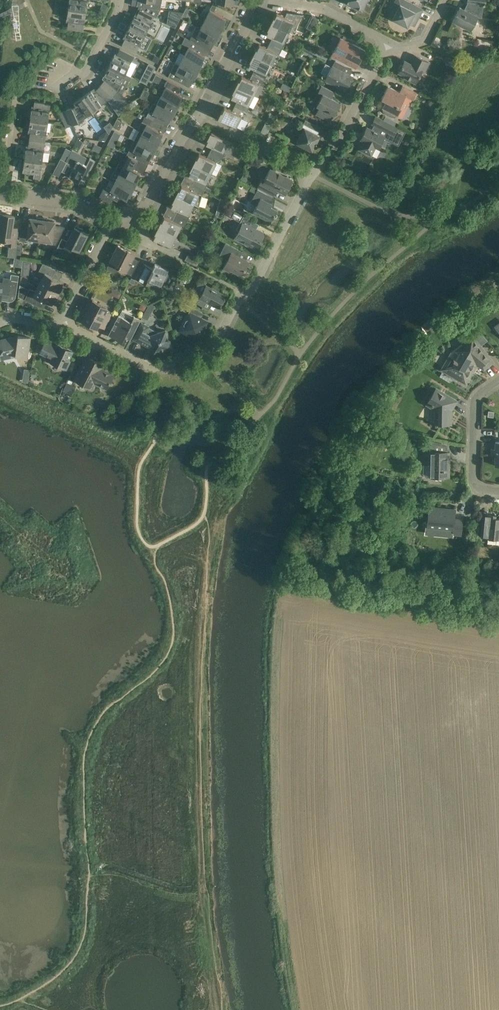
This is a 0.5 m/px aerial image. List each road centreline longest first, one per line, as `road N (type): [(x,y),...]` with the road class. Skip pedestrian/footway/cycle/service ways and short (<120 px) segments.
road 1 (residential): [(60,323),(152,369),(210,350),(312,176)]
road 2 (residential): [(3,195),(16,98),(85,73),(119,0)]
road 3 (residential): [(112,220),(137,214),(201,115)]
road 4 (residential): [(312,176),(381,56)]
road 5 (residential): [(498,491),(474,480),(475,403),(498,380)]
road 6 (residential): [(201,115),(259,0)]
road 7 (residential): [(312,176),(201,115)]
road 8 (residential): [(377,36),(322,9),(263,0)]

